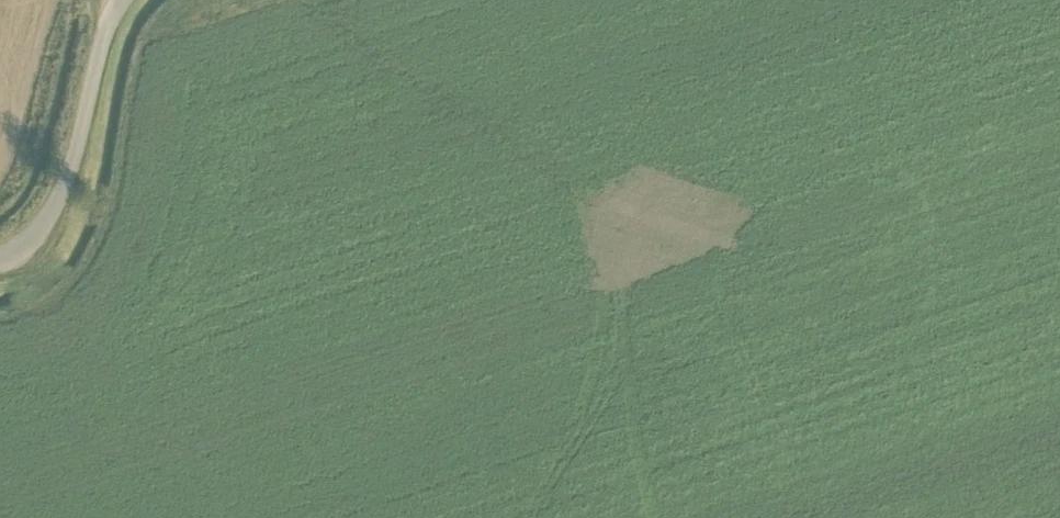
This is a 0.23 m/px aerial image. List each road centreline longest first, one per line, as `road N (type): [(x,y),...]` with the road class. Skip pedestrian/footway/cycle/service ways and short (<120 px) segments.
road 1 (unclassified): [(0,257),(57,209),(105,29),(121,0)]

